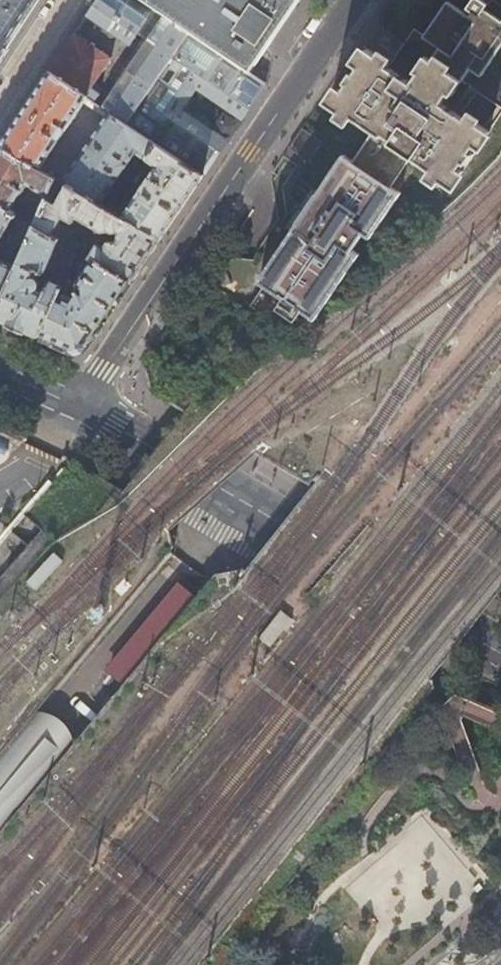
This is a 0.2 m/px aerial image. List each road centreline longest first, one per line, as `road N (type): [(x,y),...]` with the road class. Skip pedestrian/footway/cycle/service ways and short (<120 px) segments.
road 1 (residential): [(83,407),(354,0)]
road 2 (secondary): [(500,660),(83,407)]
road 3 (residential): [(0,109),(72,0)]

